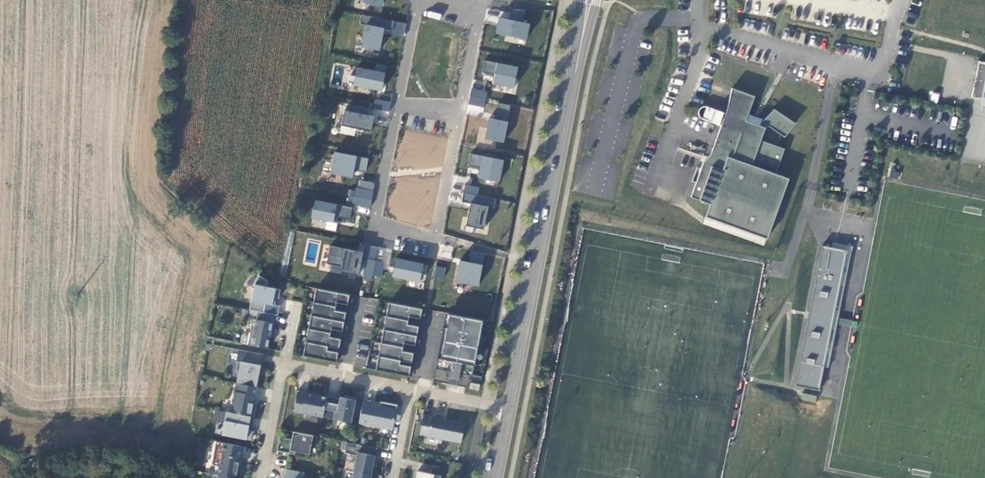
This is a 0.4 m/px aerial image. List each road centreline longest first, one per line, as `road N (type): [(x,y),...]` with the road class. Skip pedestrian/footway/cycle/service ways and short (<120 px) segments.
road 1 (unclassified): [(583,40),(511,412)]
road 2 (residential): [(442,0),(476,9),(433,245),(378,228),(374,218)]
road 3 (residential): [(374,218),(416,0)]
road 4 (residential): [(285,365),(410,389)]

